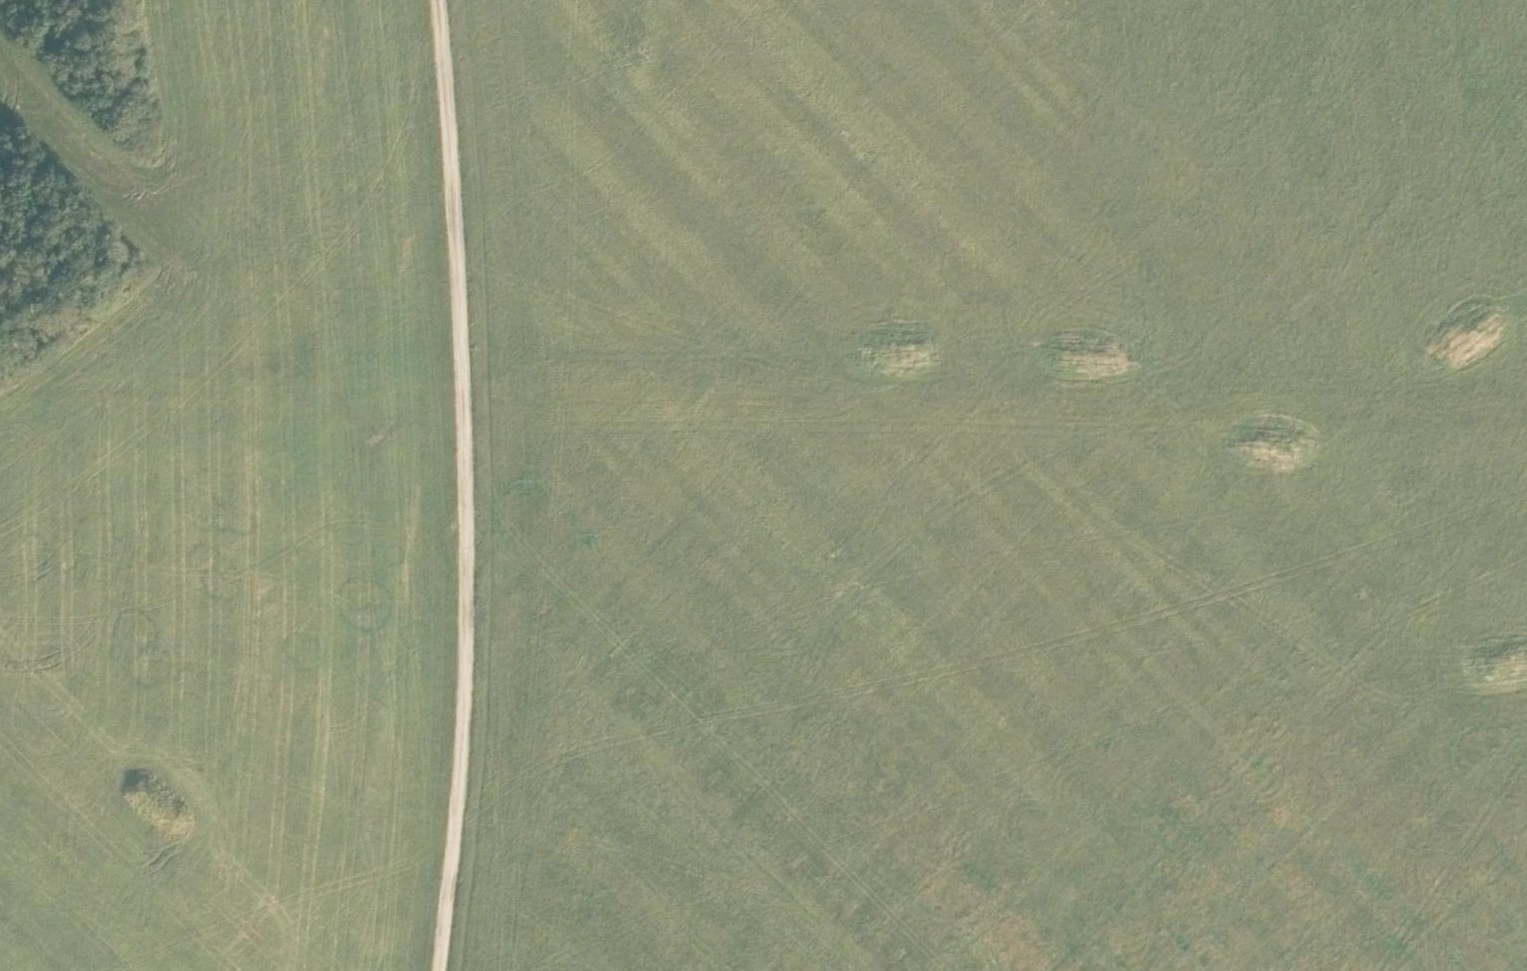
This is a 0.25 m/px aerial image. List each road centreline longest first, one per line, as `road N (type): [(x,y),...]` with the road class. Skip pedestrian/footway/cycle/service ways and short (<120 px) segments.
road 1 (track): [(436,0),(462,287),(468,669),(435,970)]

